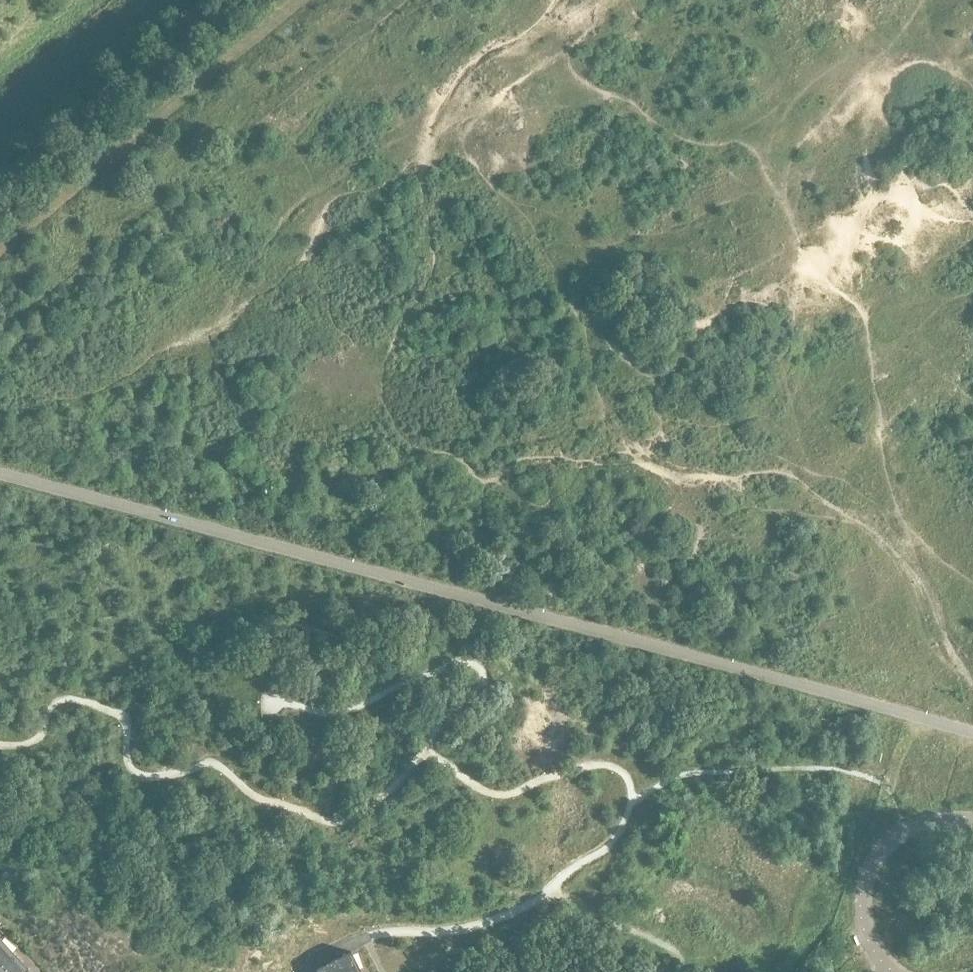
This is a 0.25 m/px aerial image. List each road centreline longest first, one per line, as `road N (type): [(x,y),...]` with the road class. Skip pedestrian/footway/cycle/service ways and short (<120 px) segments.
road 1 (track): [(0,255),(308,0)]

